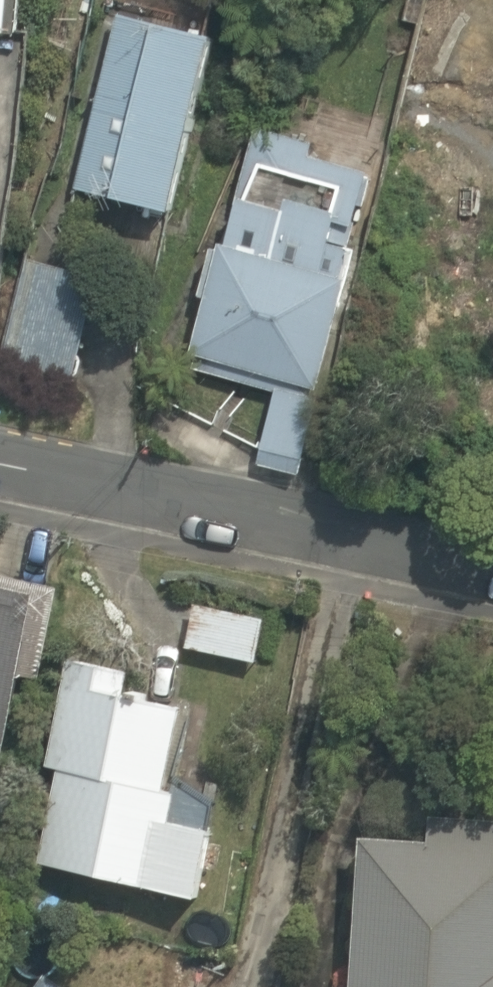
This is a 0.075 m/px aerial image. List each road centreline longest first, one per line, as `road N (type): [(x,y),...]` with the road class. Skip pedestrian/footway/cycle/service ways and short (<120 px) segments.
road 1 (residential): [(0,466),(492,570)]

